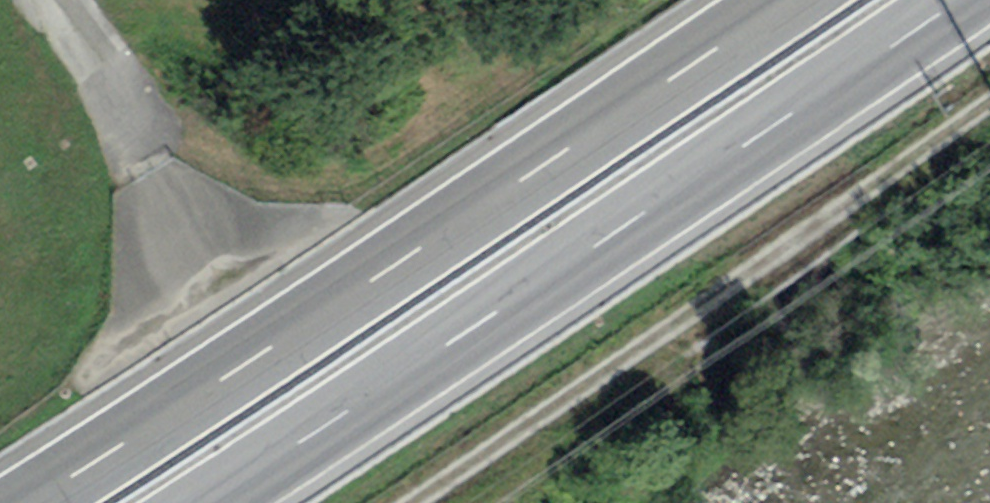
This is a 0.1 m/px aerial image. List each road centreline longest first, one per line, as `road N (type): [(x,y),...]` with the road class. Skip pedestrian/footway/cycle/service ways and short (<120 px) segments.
road 1 (motorway): [(798,0),(316,327),(37,502)]
road 2 (motorway): [(207,502),(964,0)]
road 3 (track): [(417,502),(989,112)]
road 4 (unclassified): [(53,0),(109,82),(212,286)]

